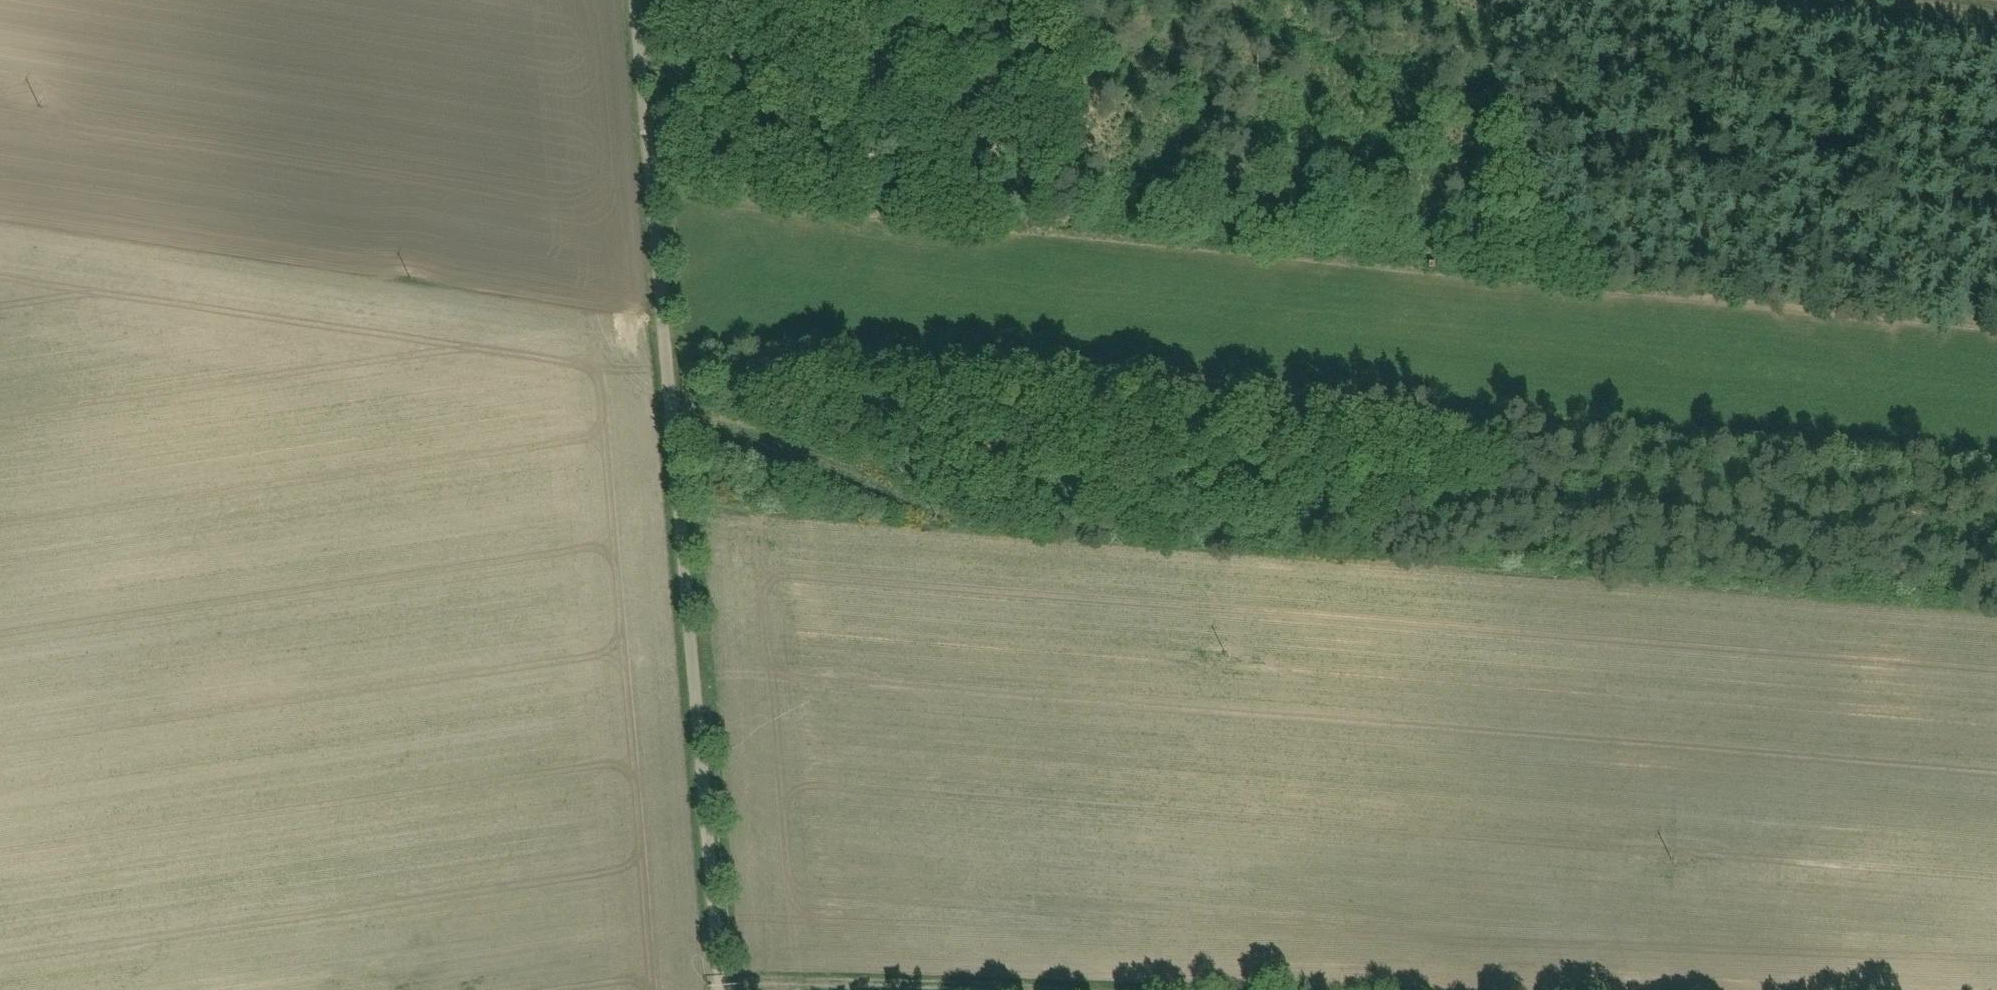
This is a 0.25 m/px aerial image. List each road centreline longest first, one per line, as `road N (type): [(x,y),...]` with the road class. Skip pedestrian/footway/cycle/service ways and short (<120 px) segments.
road 1 (residential): [(635,0),(723,989)]
road 2 (unclassified): [(1996,37),(1762,0)]

